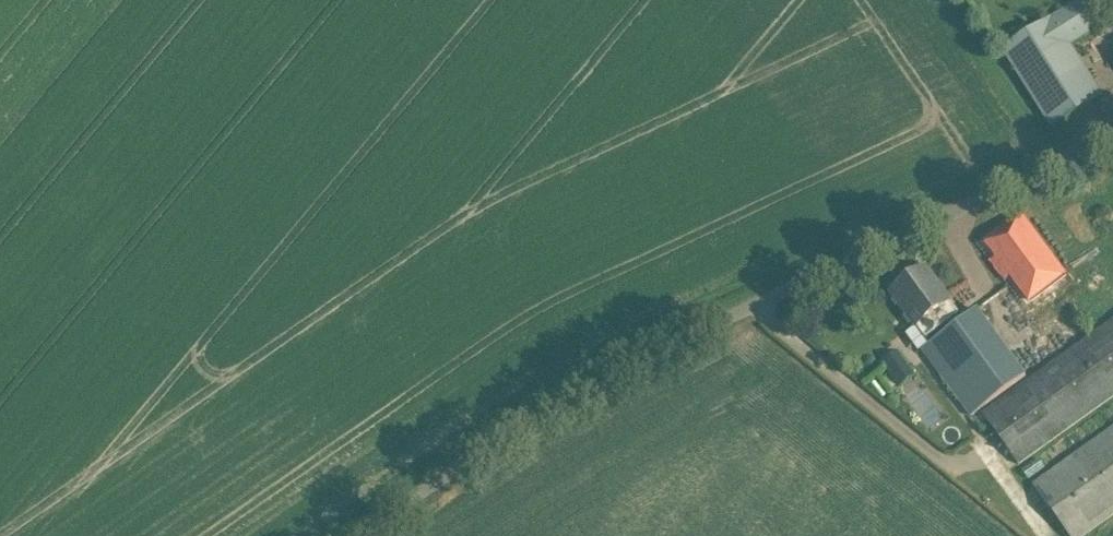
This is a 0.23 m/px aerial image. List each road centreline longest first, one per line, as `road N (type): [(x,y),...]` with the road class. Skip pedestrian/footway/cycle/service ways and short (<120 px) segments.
road 1 (unclassified): [(359,535),(514,428),(1112,133)]

